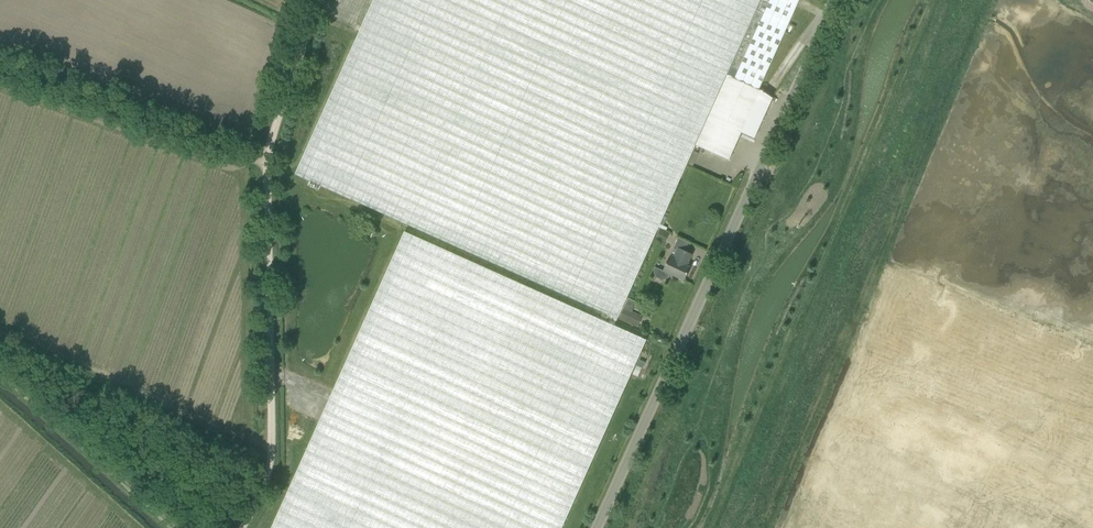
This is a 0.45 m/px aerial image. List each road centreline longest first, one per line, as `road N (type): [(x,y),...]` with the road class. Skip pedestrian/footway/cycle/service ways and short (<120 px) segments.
road 1 (unclassified): [(597,527),(837,0)]
road 2 (track): [(327,0),(272,160),(0,61)]
road 3 (unclassified): [(243,527),(265,496),(275,448),(272,160)]

